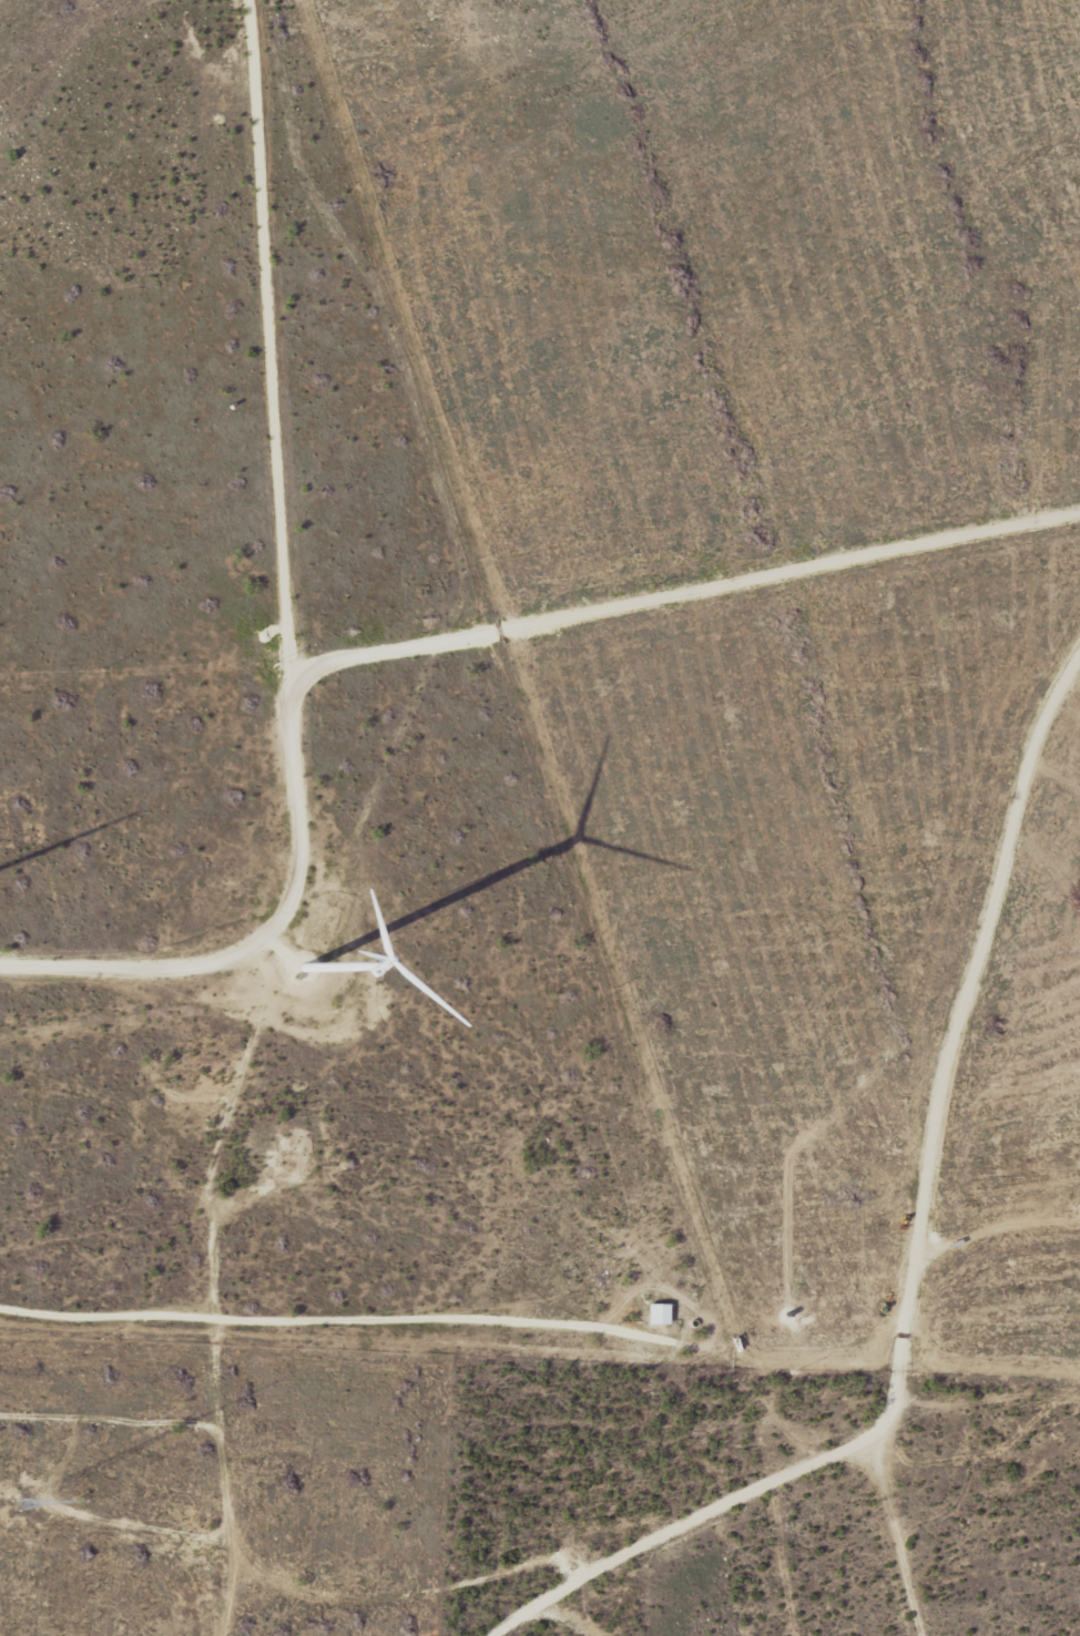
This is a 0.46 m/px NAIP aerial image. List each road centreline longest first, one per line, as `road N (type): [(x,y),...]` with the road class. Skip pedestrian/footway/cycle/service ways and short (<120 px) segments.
road 1 (track): [(1079,671),(1062,696),(1007,931),(974,981),(901,1367),(857,1473),(922,1635)]
road 2 (track): [(901,1367),(0,1301)]
road 3 (track): [(857,1473),(532,1635)]

